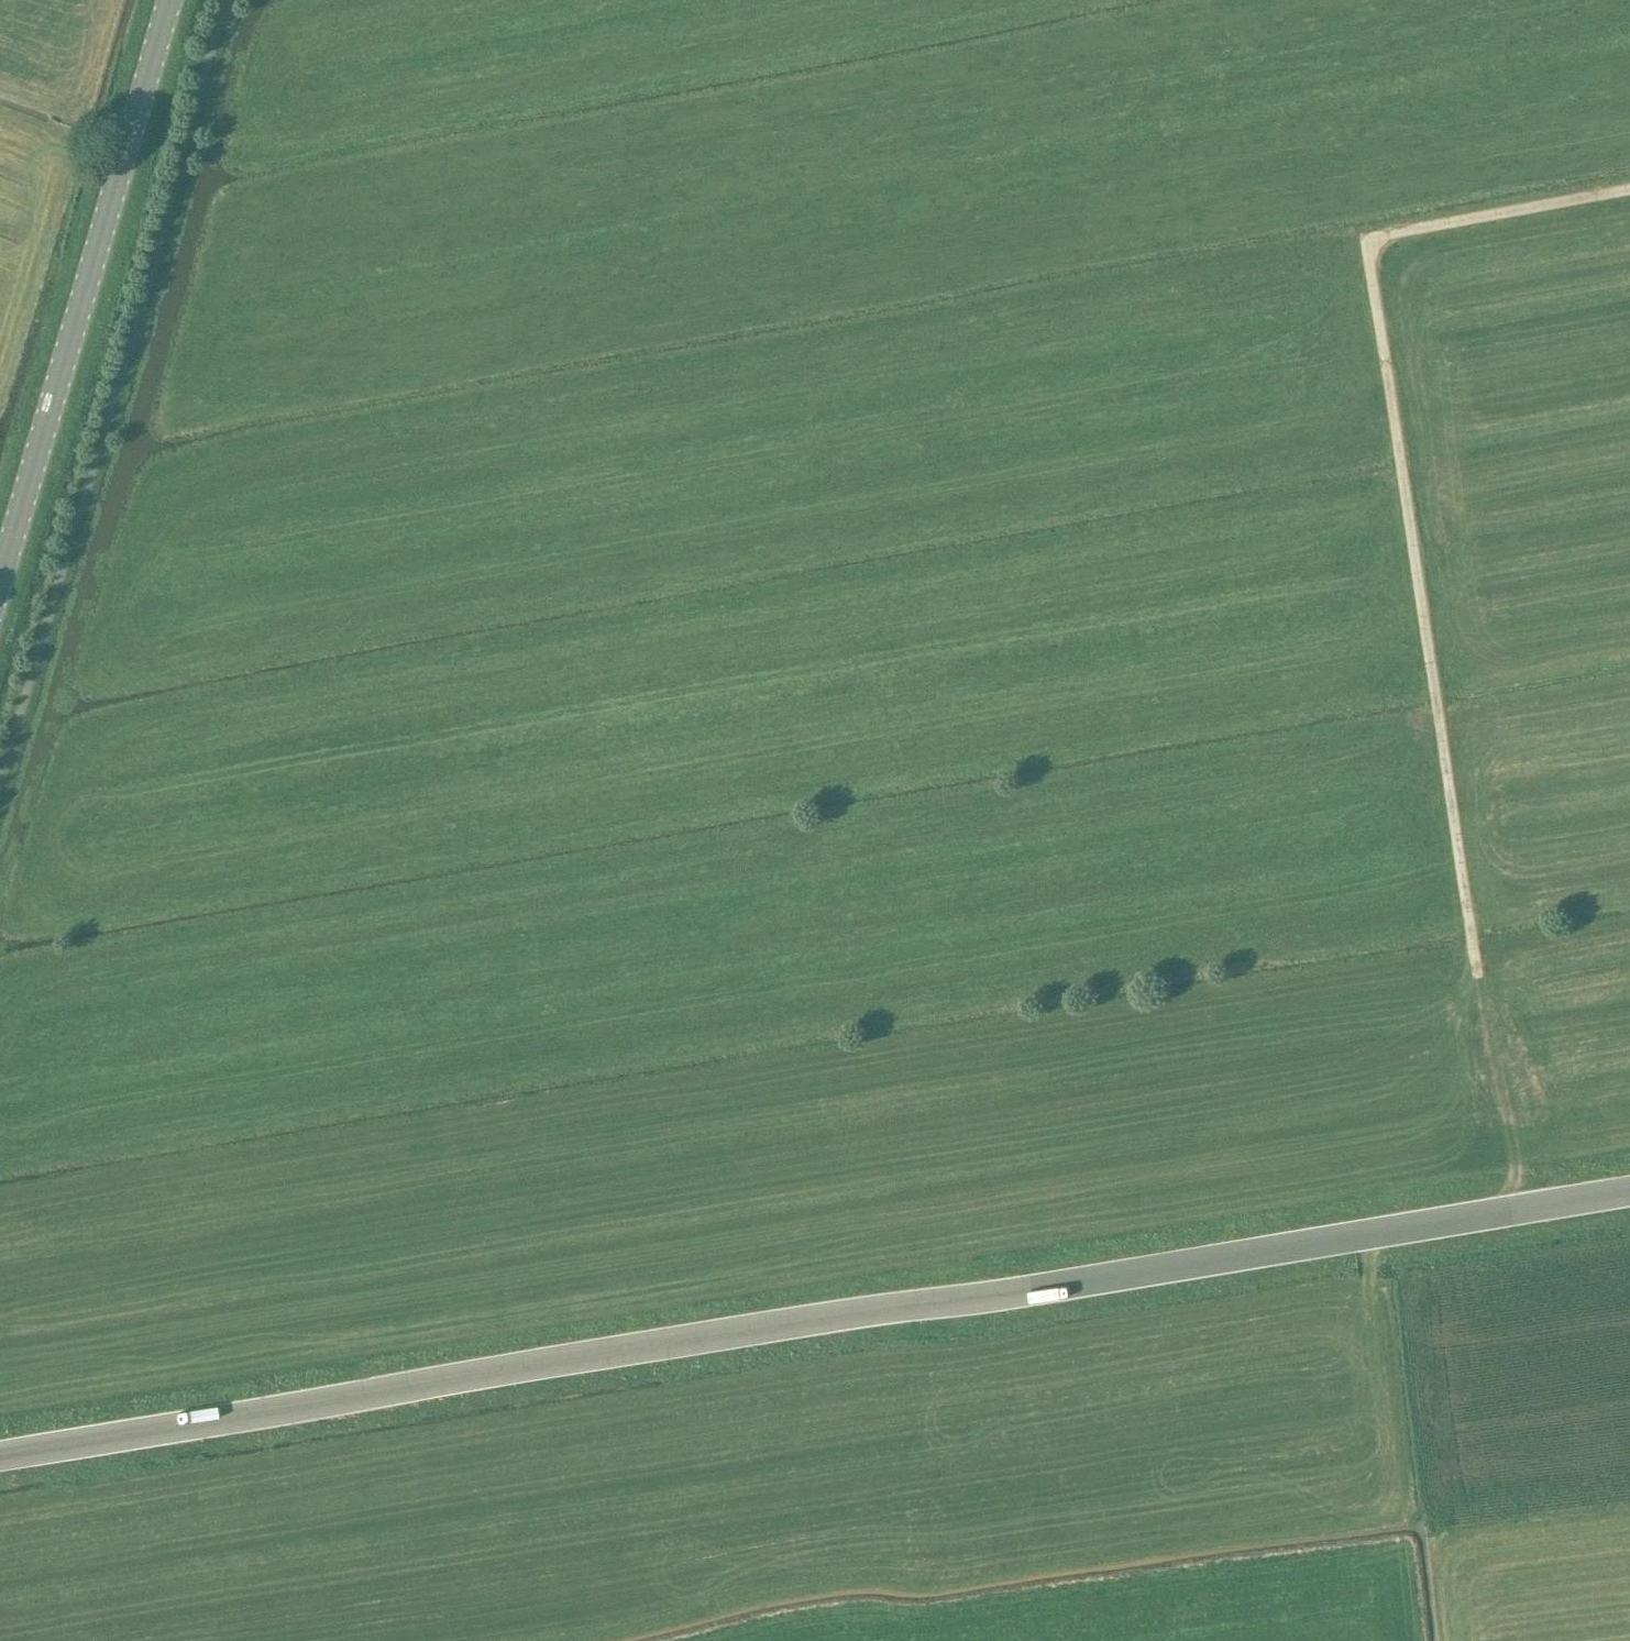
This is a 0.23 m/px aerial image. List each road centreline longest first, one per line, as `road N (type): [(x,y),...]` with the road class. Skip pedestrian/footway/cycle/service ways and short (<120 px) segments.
road 1 (track): [(1477,979),(1369,240),(1629,191)]
road 2 (unclassified): [(0,778),(230,0)]
road 3 (tertiary): [(0,585),(170,0)]

